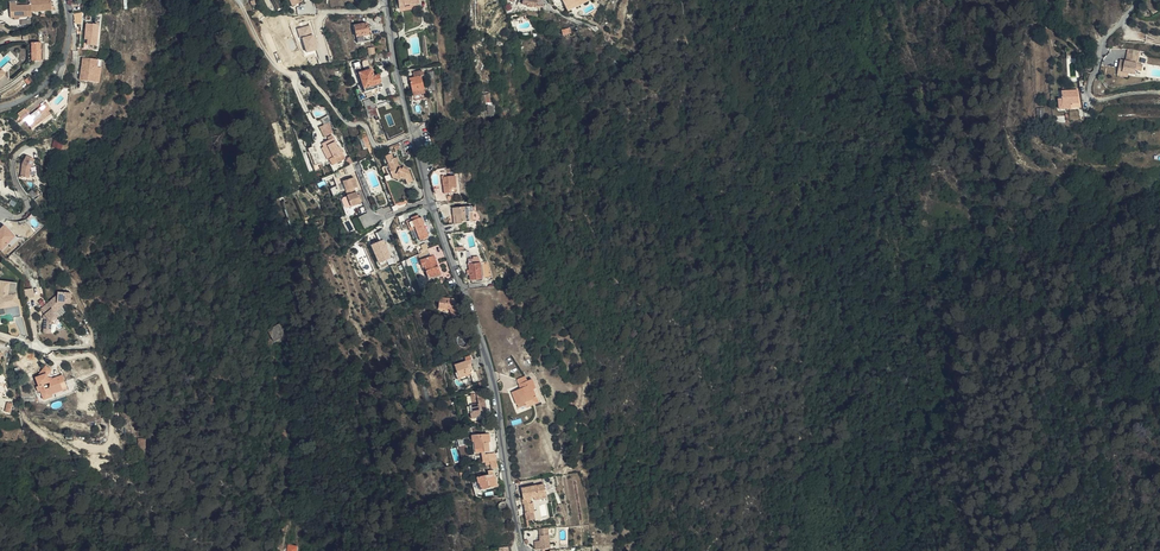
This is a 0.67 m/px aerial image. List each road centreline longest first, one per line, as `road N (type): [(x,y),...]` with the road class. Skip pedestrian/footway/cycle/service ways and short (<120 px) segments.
road 1 (residential): [(385,0),(420,159),(493,377),(522,550)]
road 2 (unclassified): [(1159,94),(1091,94),(1103,42),(1141,0)]
road 3 (residential): [(0,107),(33,95),(61,68),(67,0)]

